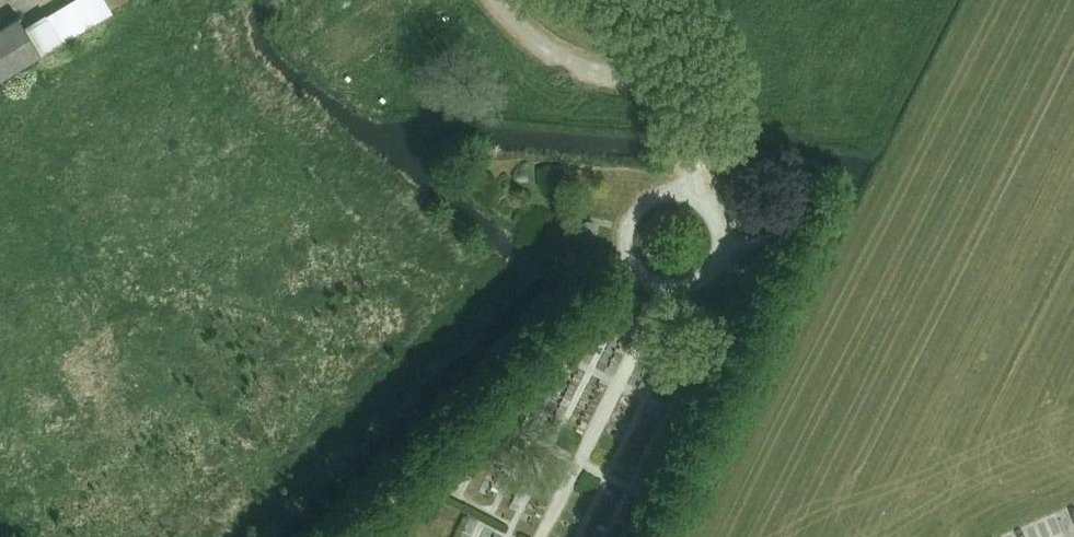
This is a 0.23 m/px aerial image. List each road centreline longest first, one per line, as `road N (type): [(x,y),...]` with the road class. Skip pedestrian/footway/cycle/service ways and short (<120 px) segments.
road 1 (unclassified): [(697,154),(689,82),(636,0)]

